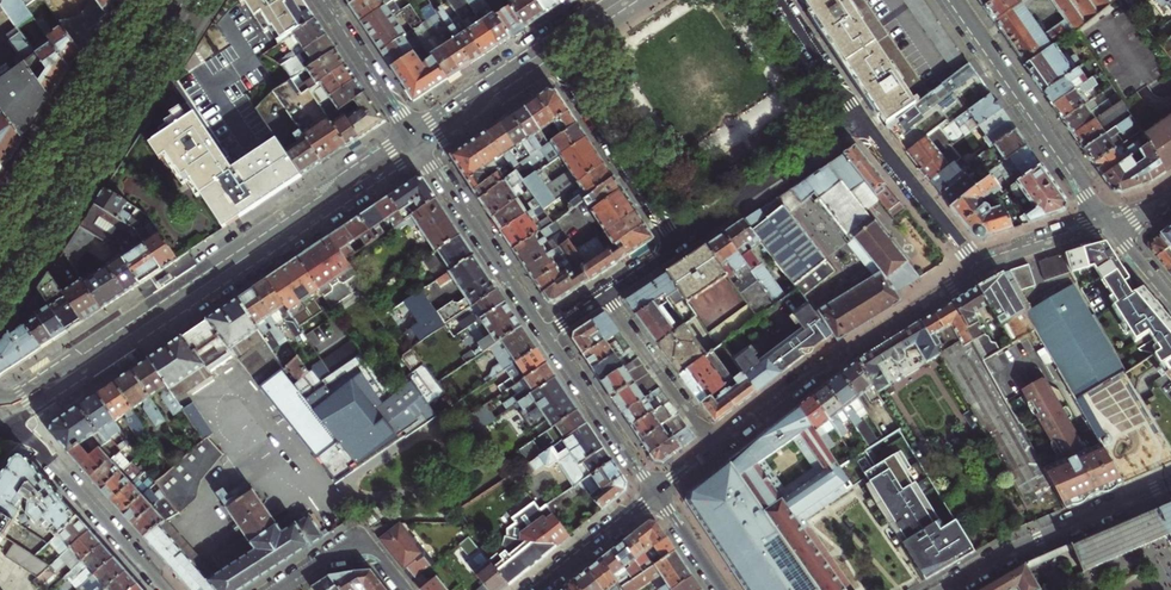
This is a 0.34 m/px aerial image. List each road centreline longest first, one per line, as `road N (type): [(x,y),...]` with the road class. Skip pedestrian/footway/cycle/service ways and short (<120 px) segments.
road 1 (tertiary): [(101,355),(416,138)]
road 2 (secondary): [(0,284),(184,0)]
road 3 (residential): [(981,270),(860,120),(779,0)]
road 4 (residential): [(604,293),(677,243),(548,50)]
road 5 (residential): [(717,447),(835,360),(981,270)]
road 6 (secondary): [(156,0),(0,244)]
road 7 (residential): [(1109,224),(953,0)]
road 8 (residential): [(945,589),(1038,539),(1170,482)]
road 9 (tertiary): [(416,138),(547,332)]
road 10 (residential): [(14,421),(166,589)]
road 11 (tertiary): [(547,332),(657,496)]
road 12 (residential): [(717,447),(604,293)]
road 13 (tertiary): [(323,0),(416,138)]
road 14 (tertiary): [(416,138),(548,50)]
road 15 (residential): [(404,589),(378,557),(353,549),(278,589)]
road 16 (residential): [(539,589),(657,496)]
road 17 (residential): [(981,270),(1109,224)]

